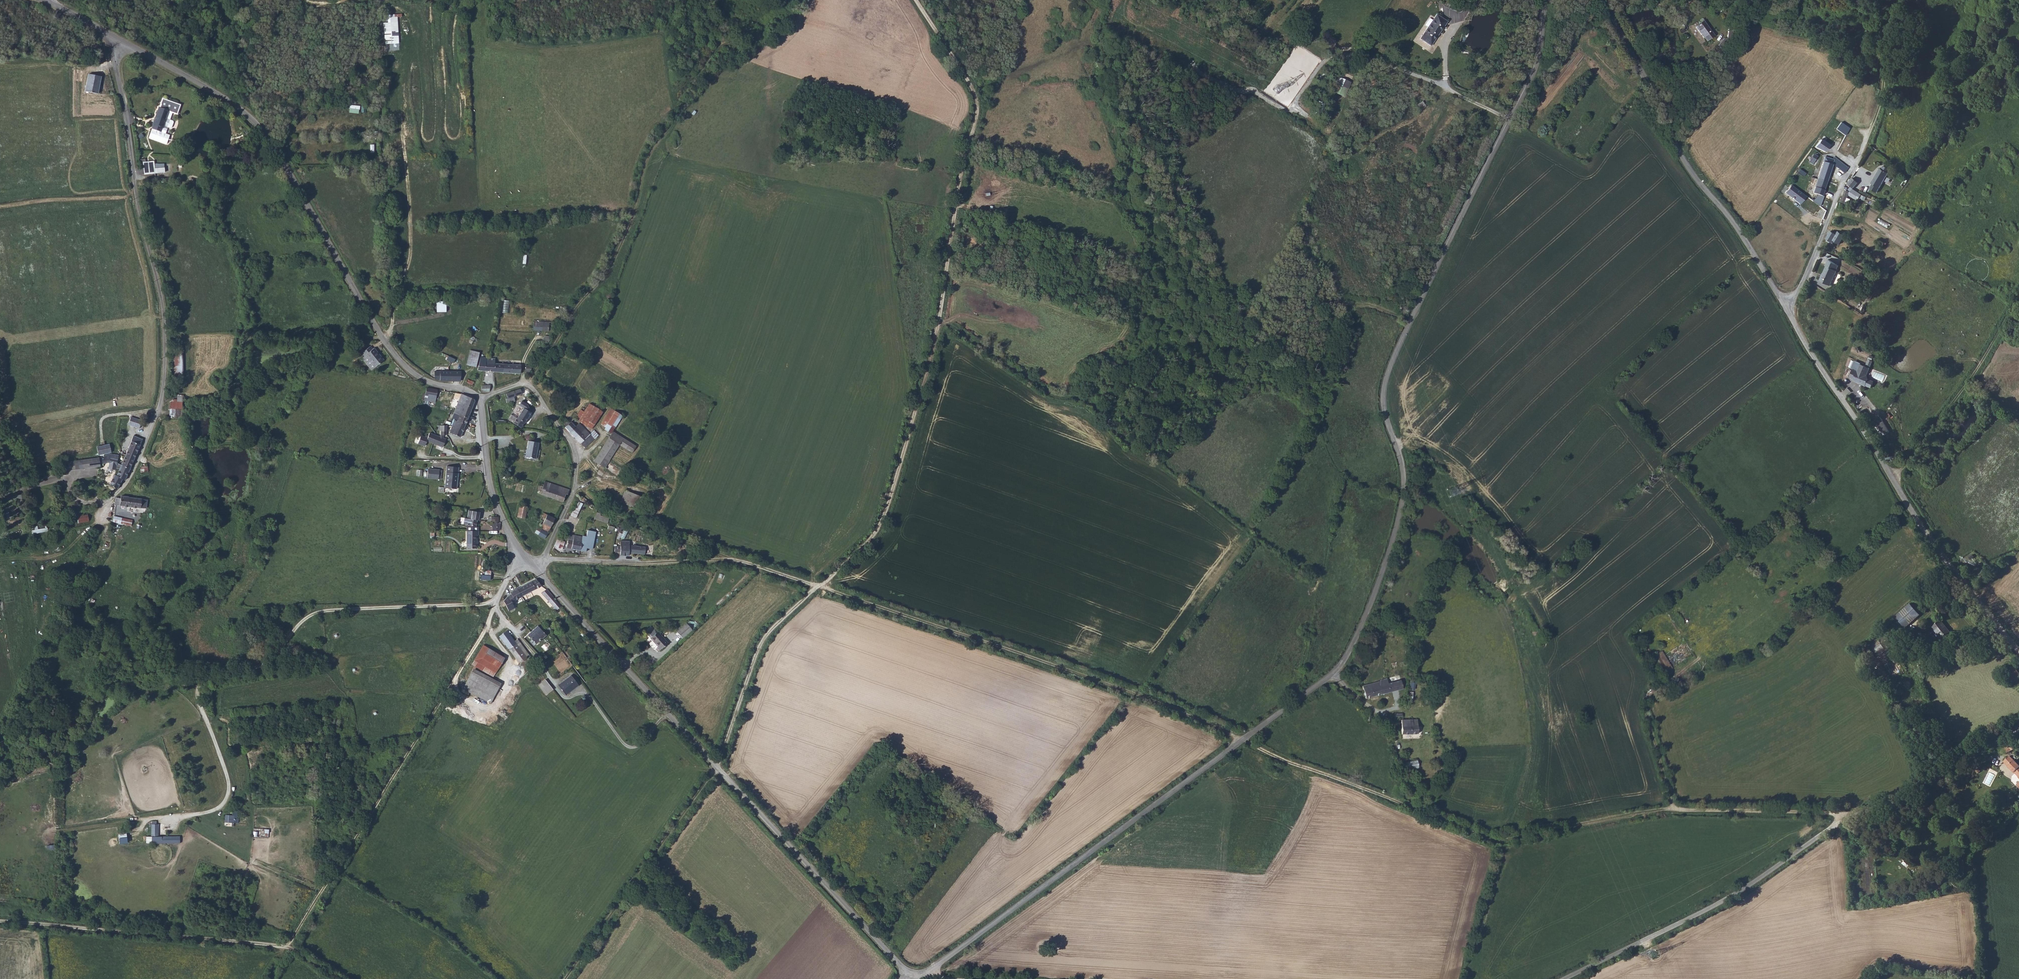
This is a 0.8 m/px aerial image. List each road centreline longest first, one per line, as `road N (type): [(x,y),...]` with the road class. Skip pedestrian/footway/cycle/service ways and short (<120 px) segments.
road 1 (track): [(634,562),(741,561),(1047,663),(1240,742),(1507,838),(1678,809),(1841,820)]
road 2 (track): [(820,587),(883,523),(932,358),(978,111),(976,92),(915,0)]
road 3 (track): [(497,602),(310,617),(257,670),(203,678),(196,689),(229,784),(220,809),(64,831)]
road 4 (unclassified): [(1508,118),(1390,370),(1387,415),(1405,491),(1374,598),(1332,675)]
road 5 (unclassified): [(907,974),(527,562)]
road 6 (unclassified): [(118,39),(250,116),(397,358),(421,378),(480,401)]
road 7 (unclassified): [(1565,978),(1728,898),(1841,820),(2018,728)]
road 8 (unclassified): [(1332,675),(927,976)]
road 9 (unclassified): [(118,39),(139,219),(165,334),(153,419),(131,475),(111,498)]
road 10 (track): [(565,978),(716,765),(761,641),(816,586)]
road 11 (unclassified): [(1787,309),(1913,514),(2018,650)]
road 12 (track): [(497,602),(289,946)]
road 13 (unclassified): [(1604,0),(1683,161),(1787,309)]
road 14 (unclassified): [(528,382),(597,287),(627,234),(645,163),(705,78)]
road 15 (track): [(289,946),(0,921)]
road 16 (track): [(383,337),(393,314),(382,153),(405,120),(405,64)]
road 17 (track): [(940,321),(1052,397),(1090,403),(1124,445),(1159,466)]
road 18 (track): [(497,602),(500,619),(560,696),(585,695),(624,745),(638,746),(671,716)]
road 19 (track): [(1893,482),(2018,302)]
road 20 (unclassified): [(1787,309),(1872,130)]
road 21 (track): [(741,561),(603,516),(575,486)]
road 22 (track): [(1414,321),(1366,305),(1234,290)]
road 23 (unclassified): [(480,401),(493,494),(527,562)]
road 24 (track): [(1872,130),(1896,0)]
road 25 (unclassified): [(1545,0),(1533,78),(1508,118)]

